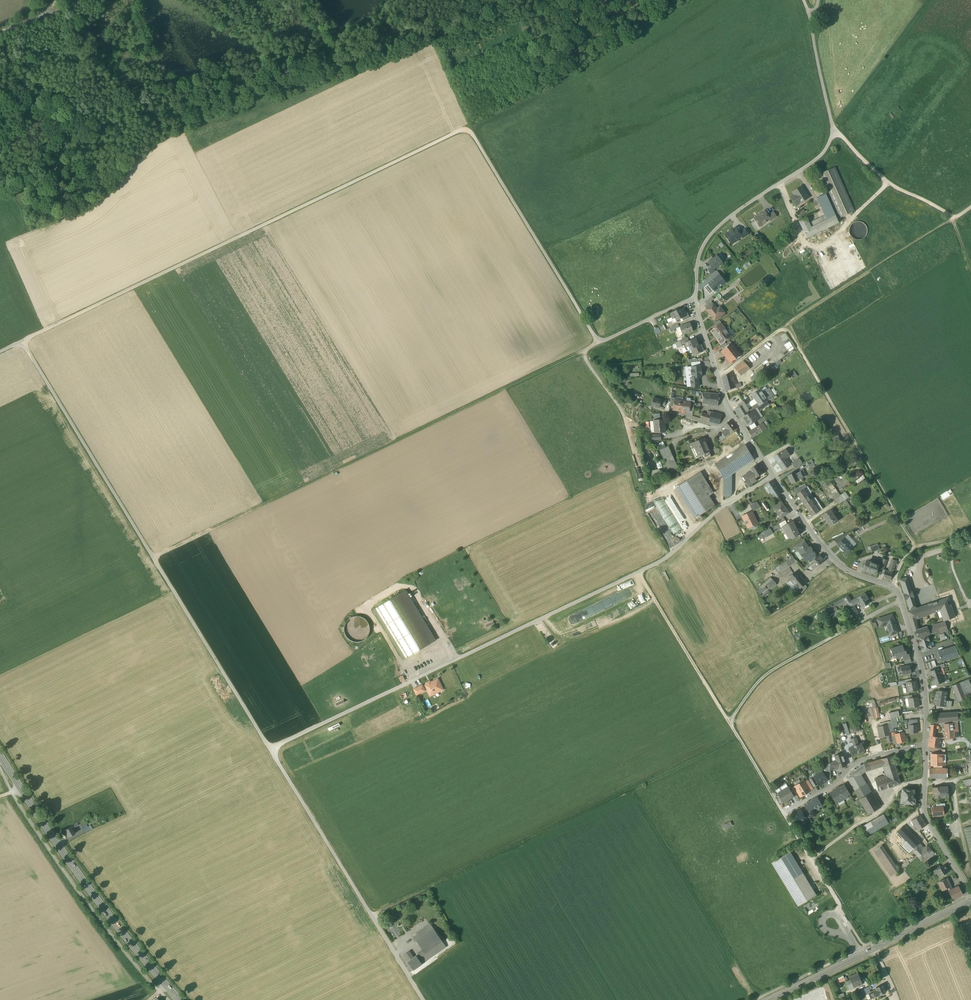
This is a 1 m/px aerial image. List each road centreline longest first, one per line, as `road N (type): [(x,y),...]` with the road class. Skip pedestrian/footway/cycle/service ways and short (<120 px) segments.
road 1 (track): [(0,351),(465,129),(599,343),(696,297)]
road 2 (track): [(270,749),(638,572),(839,902),(836,915)]
road 3 (track): [(22,341),(371,915)]
road 4 (track): [(586,349),(153,557)]
road 5 (track): [(371,915),(738,738)]
road 6 (residential): [(834,131),(816,161),(733,214),(701,250),(696,311),(727,409)]
road 7 (residential): [(772,475),(835,562),(894,587),(922,667),(925,744)]
road 8 (primary): [(179,999),(96,899),(0,755)]
road 9 (track): [(814,20),(834,131),(888,184),(952,218),(970,207)]
road 10 (track): [(916,548),(785,325)]
road 11 (track): [(785,325),(952,218)]
road 12 (unclassified): [(772,475),(638,572)]
road 13 (residential): [(925,744),(927,818),(970,895)]
road 14 (residential): [(925,744),(853,764),(784,812)]
road 15 (track): [(599,343),(586,349),(586,359),(623,412),(638,467)]

